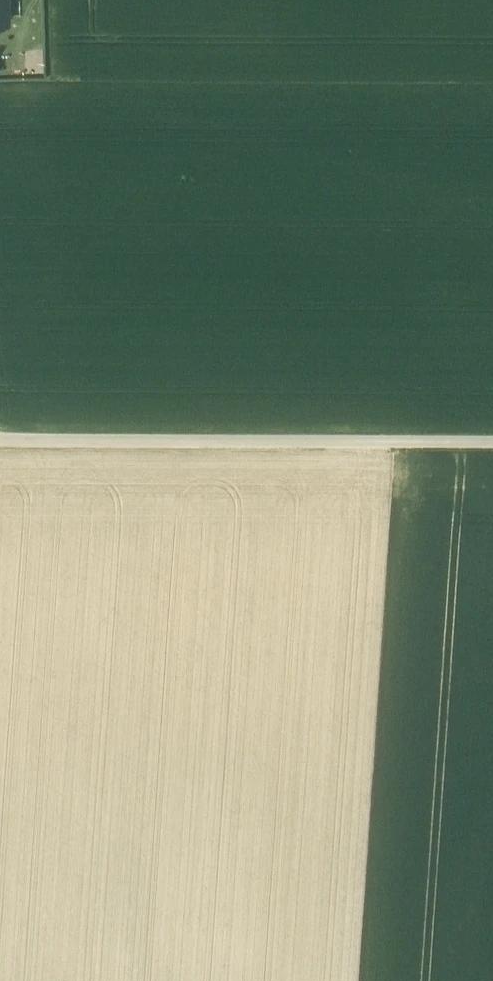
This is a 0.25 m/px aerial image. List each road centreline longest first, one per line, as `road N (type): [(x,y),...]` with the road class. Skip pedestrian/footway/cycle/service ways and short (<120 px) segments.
road 1 (track): [(492,442),(0,441)]

